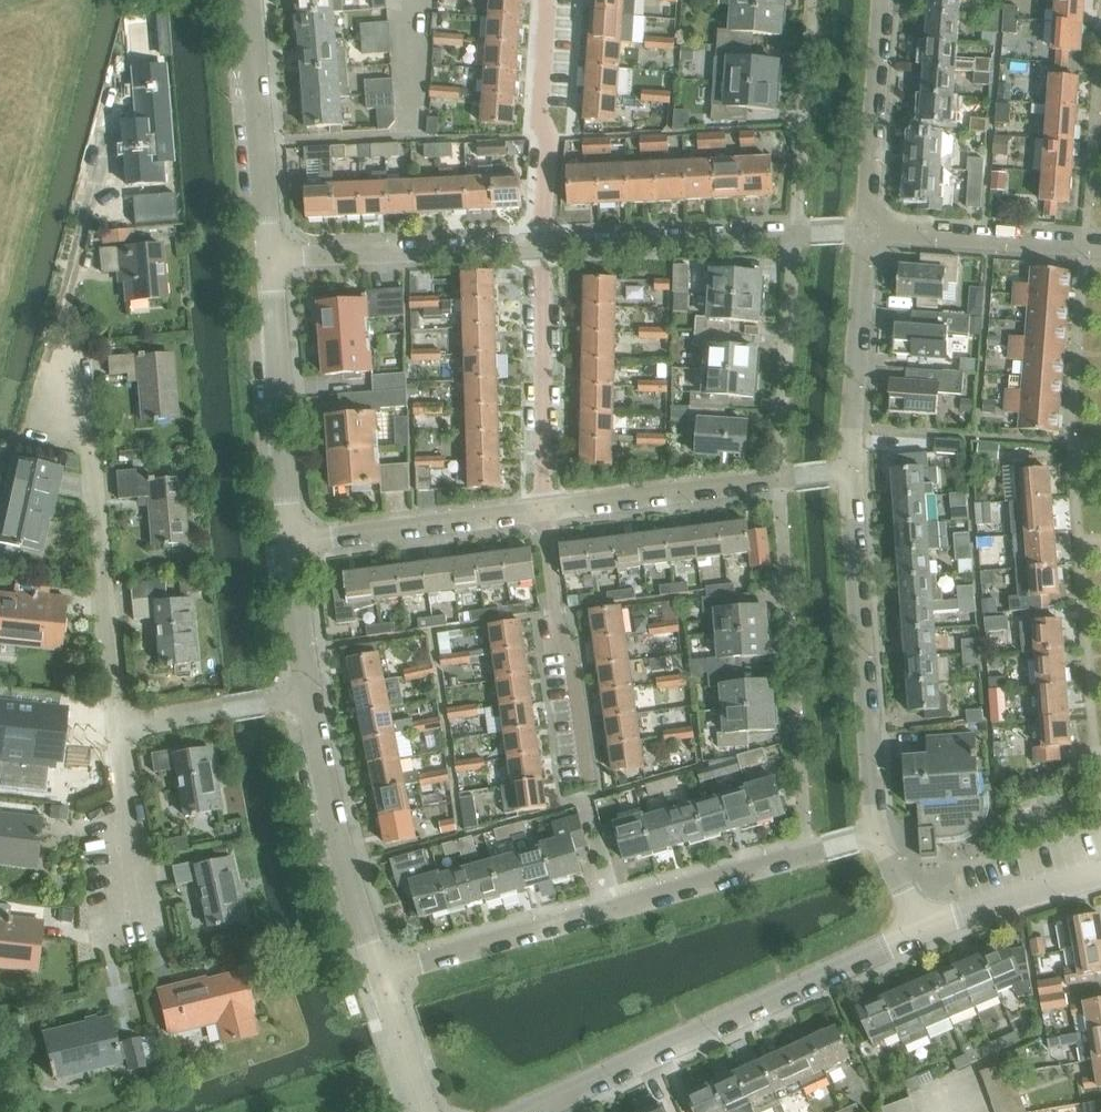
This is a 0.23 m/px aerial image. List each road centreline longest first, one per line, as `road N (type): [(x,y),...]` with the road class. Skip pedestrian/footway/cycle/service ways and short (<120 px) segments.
road 1 (residential): [(379,974),(875,837)]
road 2 (residential): [(917,932),(531,1111)]
road 3 (residential): [(875,837),(849,471)]
road 4 (residential): [(544,249),(863,234)]
road 5 (residential): [(114,718),(79,401)]
road 6 (residential): [(542,512),(849,471)]
road 7 (secondary): [(293,546),(270,260)]
road 8 (secondary): [(379,974),(309,705)]
road 9 (residential): [(270,260),(544,249)]
road 10 (residential): [(589,778),(542,512)]
road 11 (residential): [(542,512),(544,249)]
road 12 (secondary): [(270,260),(250,0)]
road 13 (residential): [(293,546),(542,512)]
road 14 (residential): [(544,249),(548,0)]
road 15 (residential): [(849,471),(863,234)]
road 16 (residential): [(863,234),(1100,247)]
road 17 (residential): [(863,234),(882,0)]
road 18 (residential): [(140,941),(114,718)]
road 19 (residential): [(114,718),(309,705)]
road 20 (residential): [(1100,875),(917,932)]
road 21 (secondary): [(309,705),(293,546)]
road 22 (secondary): [(427,1111),(379,974)]

